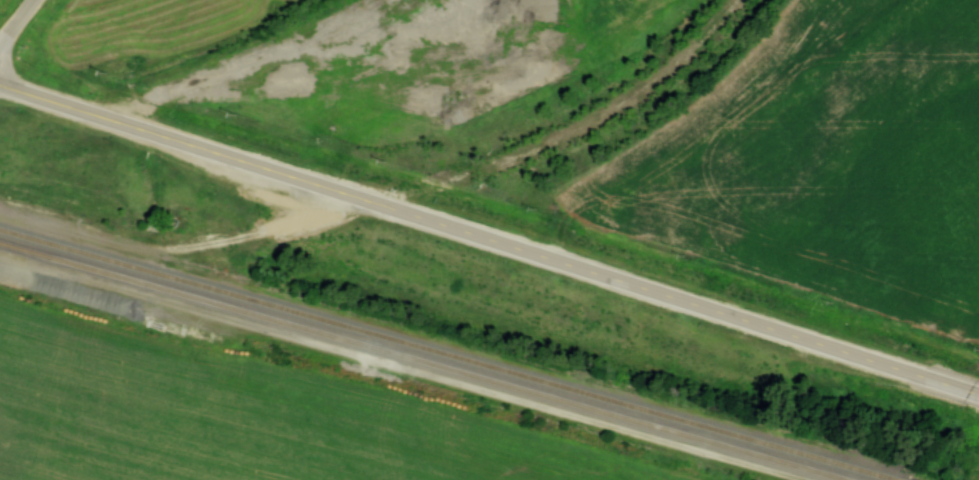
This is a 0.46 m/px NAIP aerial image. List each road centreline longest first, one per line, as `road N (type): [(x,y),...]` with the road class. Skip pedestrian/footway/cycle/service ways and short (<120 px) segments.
road 1 (secondary): [(975,391),(0,90)]

